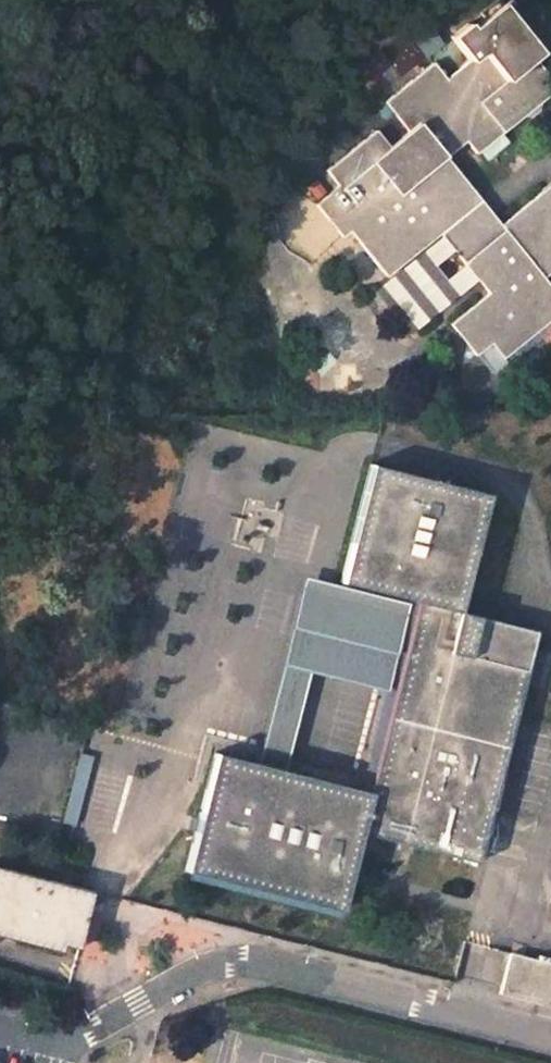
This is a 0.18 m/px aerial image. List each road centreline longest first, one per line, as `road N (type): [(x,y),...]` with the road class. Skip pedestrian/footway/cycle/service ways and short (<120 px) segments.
road 1 (unclassified): [(550,1036),(235,959),(57,1045),(0,1034)]

